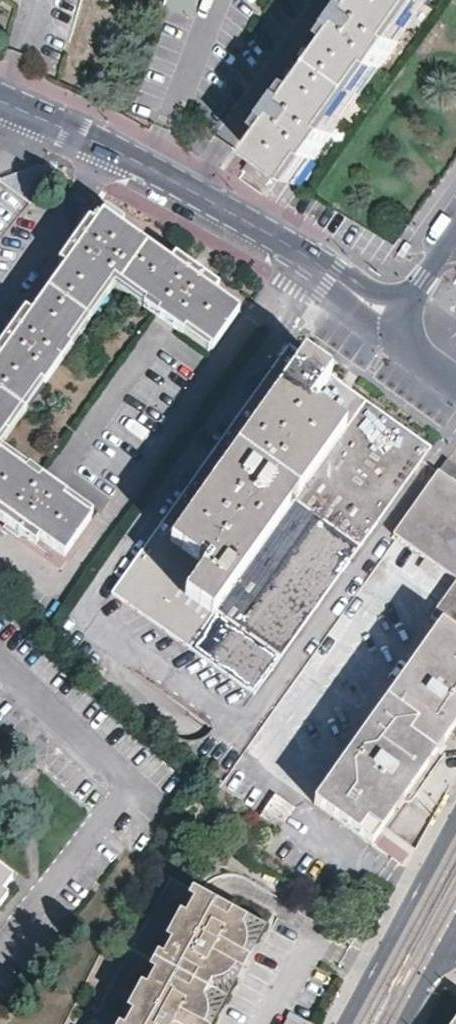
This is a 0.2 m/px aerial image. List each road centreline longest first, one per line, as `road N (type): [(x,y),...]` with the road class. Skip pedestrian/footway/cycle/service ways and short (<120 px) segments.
road 1 (residential): [(383,328),(294,249),(0,100)]
road 2 (residential): [(455,815),(342,1023)]

